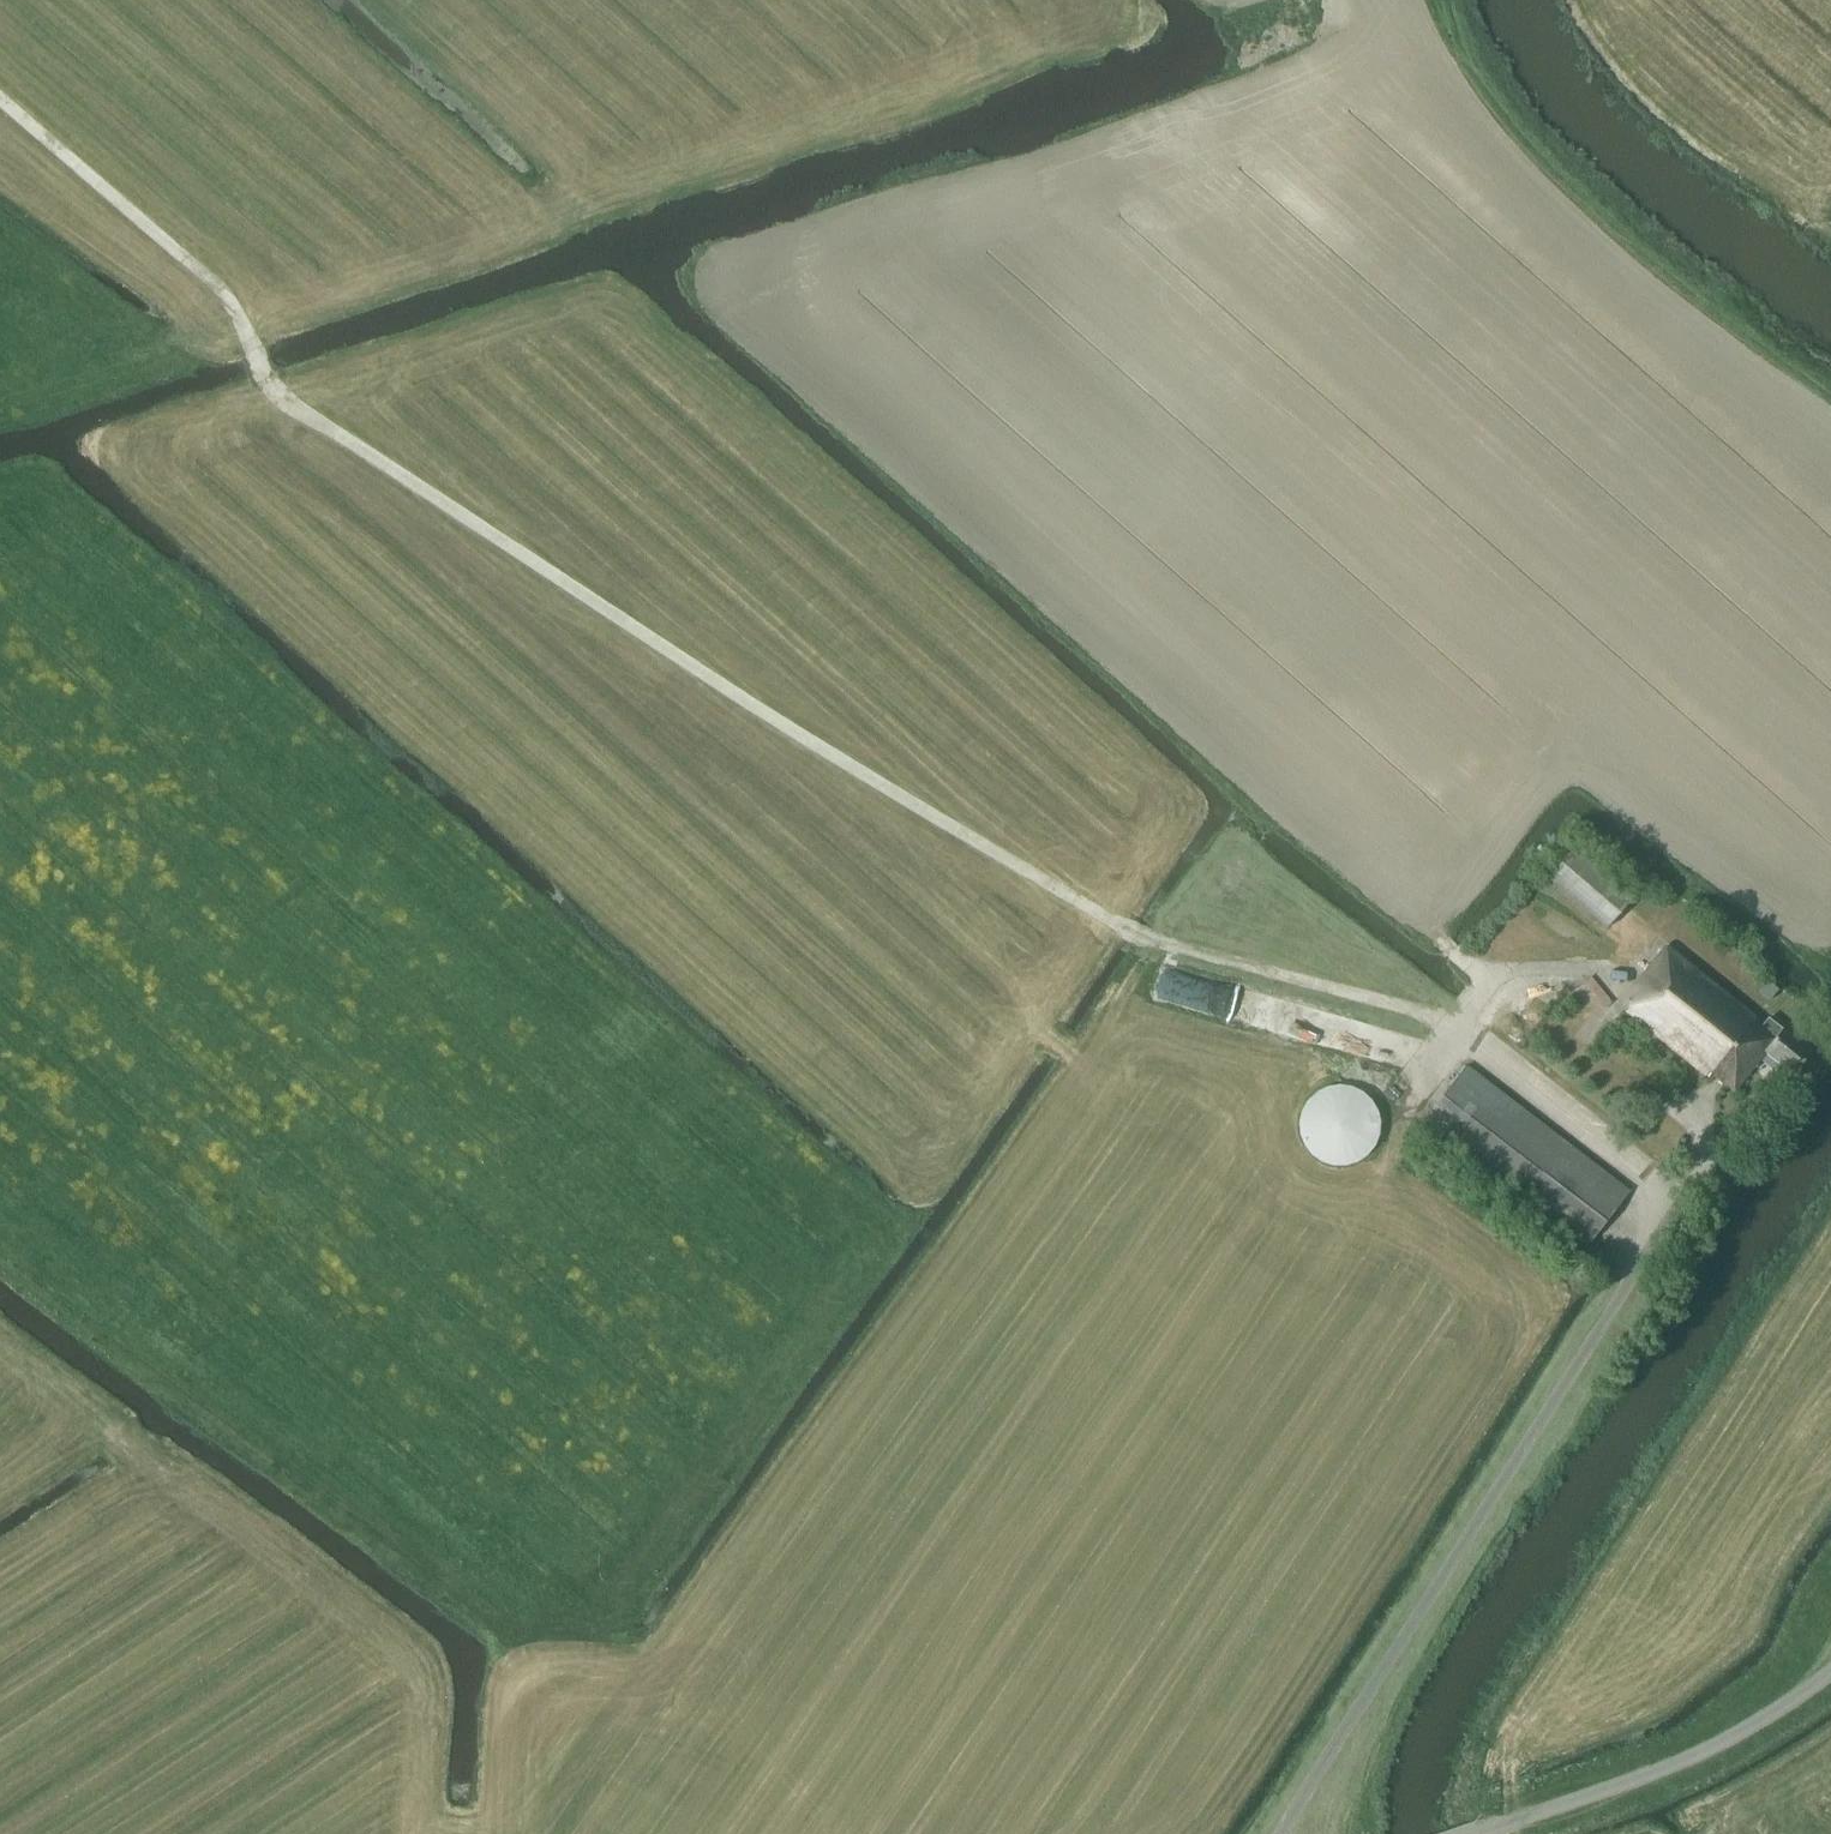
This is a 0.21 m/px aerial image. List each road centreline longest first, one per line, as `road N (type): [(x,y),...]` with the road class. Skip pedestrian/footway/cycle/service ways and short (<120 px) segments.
road 1 (unclassified): [(1474,1833),(1709,1748),(1830,1672)]

